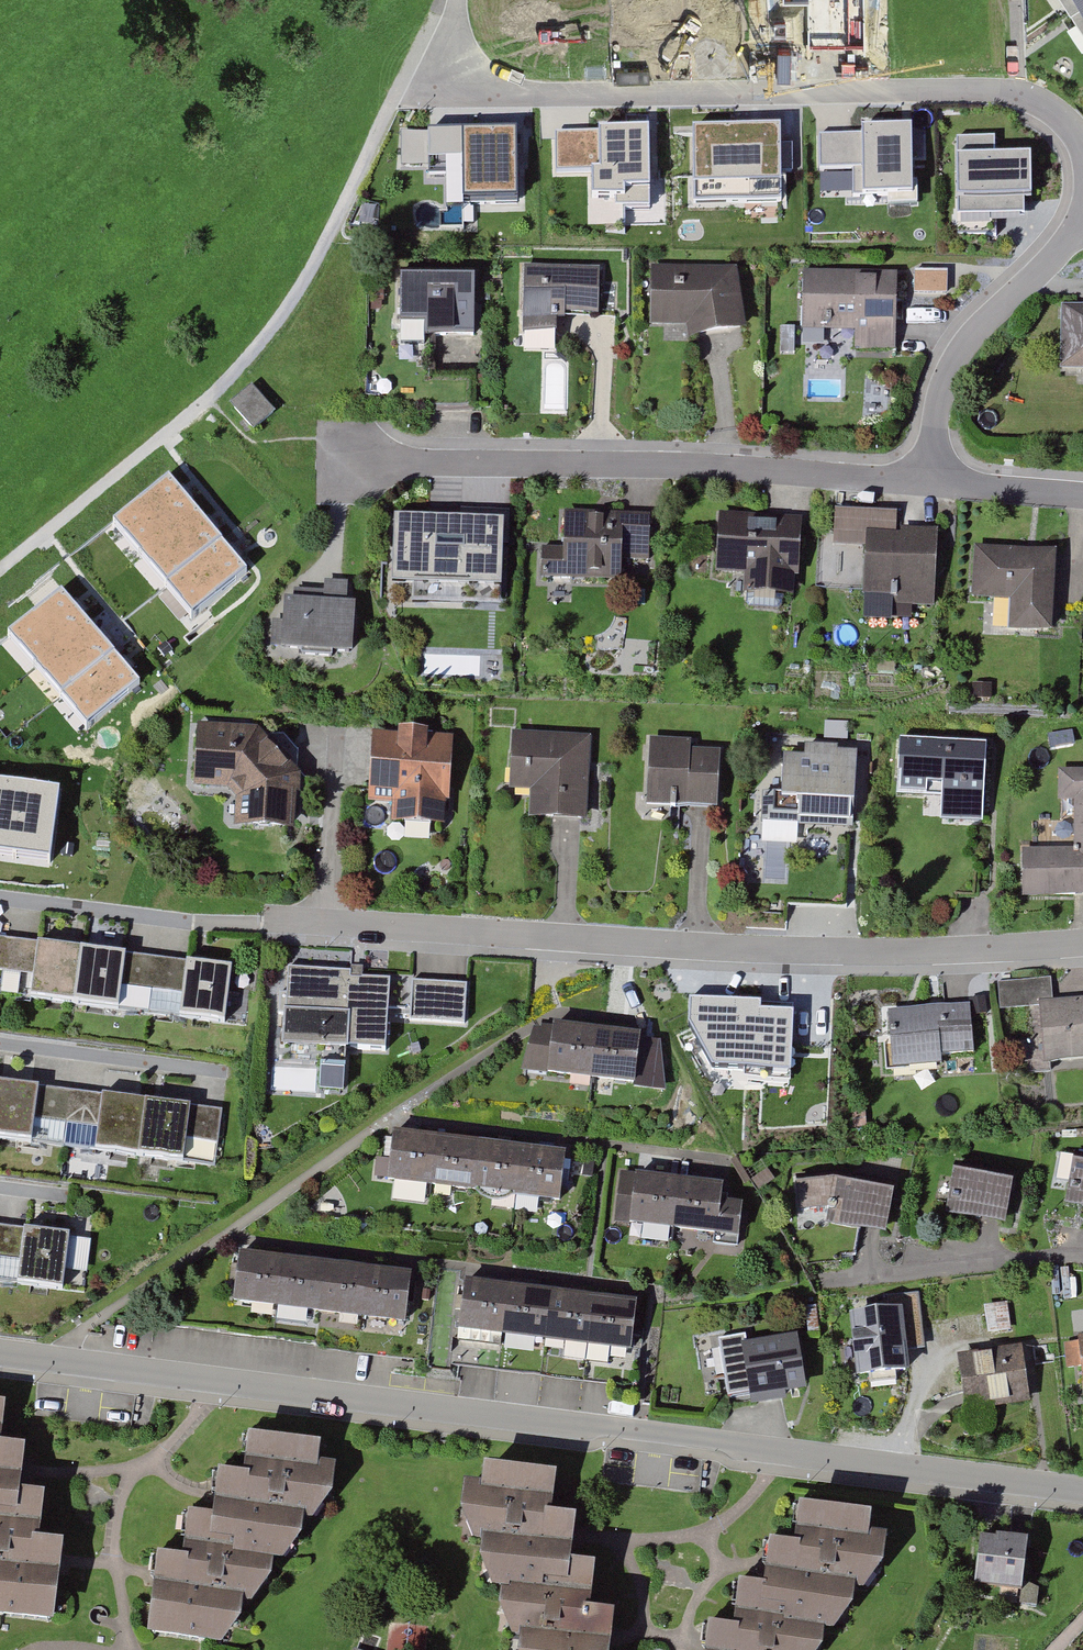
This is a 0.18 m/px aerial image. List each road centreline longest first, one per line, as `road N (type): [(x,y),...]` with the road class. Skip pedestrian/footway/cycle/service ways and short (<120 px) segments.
road 1 (residential): [(0,1353),(1082,1489)]
road 2 (track): [(0,571),(210,398),(268,339),(341,217),(407,73),(448,64)]
road 3 (residential): [(448,64),(496,87),(569,96),(1020,96),(1050,105),(1082,144)]
road 4 (residential): [(341,453),(929,480)]
road 5 (residential): [(929,480),(946,376),(973,332),(1068,237)]
road 6 (residential): [(929,480),(1082,495)]

